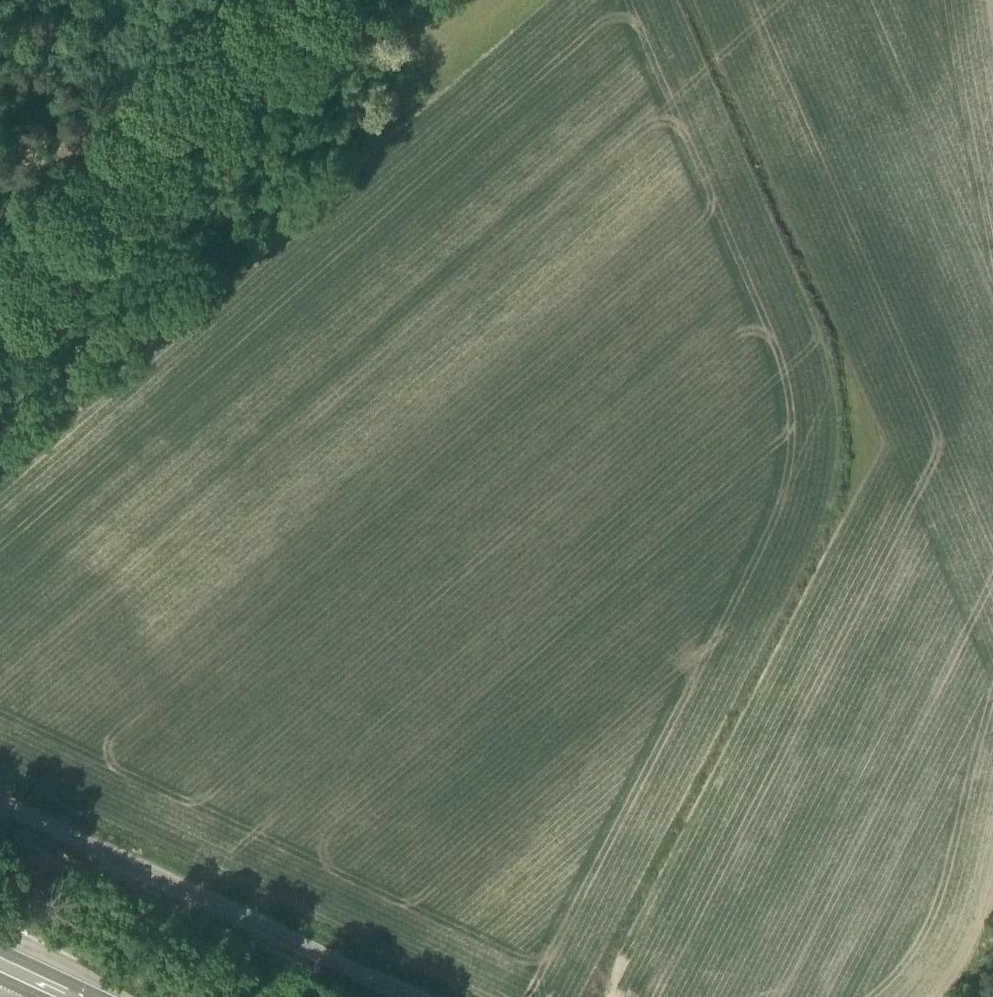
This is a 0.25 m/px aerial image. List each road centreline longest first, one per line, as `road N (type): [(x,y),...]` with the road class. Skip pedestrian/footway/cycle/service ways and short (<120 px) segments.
road 1 (unclassified): [(417,996),(0,801)]

